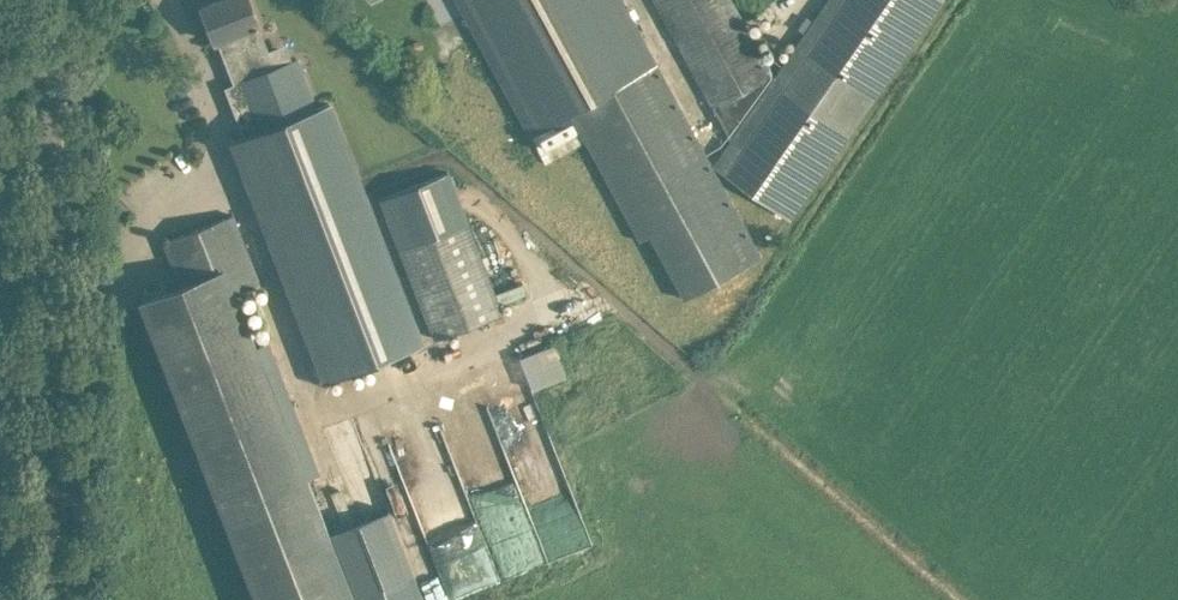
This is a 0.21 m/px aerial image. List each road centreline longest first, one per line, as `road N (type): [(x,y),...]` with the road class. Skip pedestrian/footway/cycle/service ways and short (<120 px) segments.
road 1 (unclassified): [(64,599),(59,0)]

